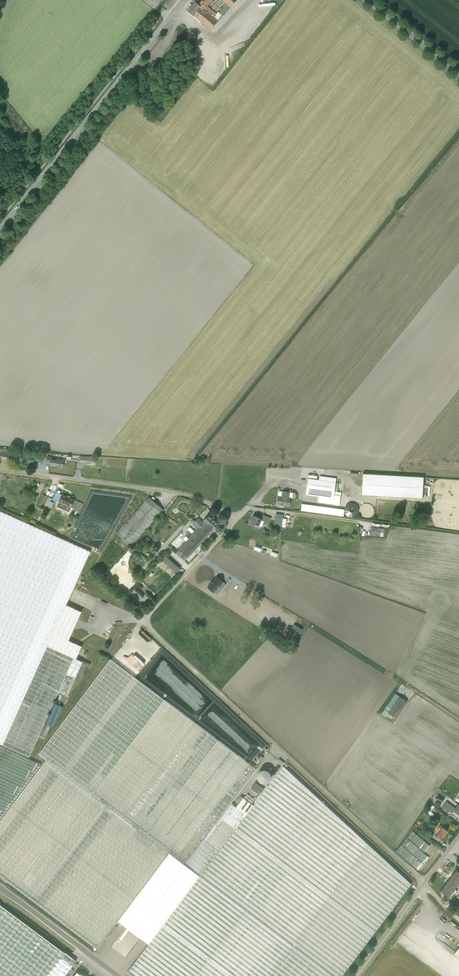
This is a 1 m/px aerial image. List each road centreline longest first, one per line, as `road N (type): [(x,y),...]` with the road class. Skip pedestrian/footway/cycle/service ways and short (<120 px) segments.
road 1 (unclassified): [(424,883),(146,621),(235,521),(173,492),(0,469)]
road 2 (primary): [(0,230),(170,19)]
road 3 (unclassified): [(117,975),(0,887)]
road 4 (track): [(458,139),(382,235)]

